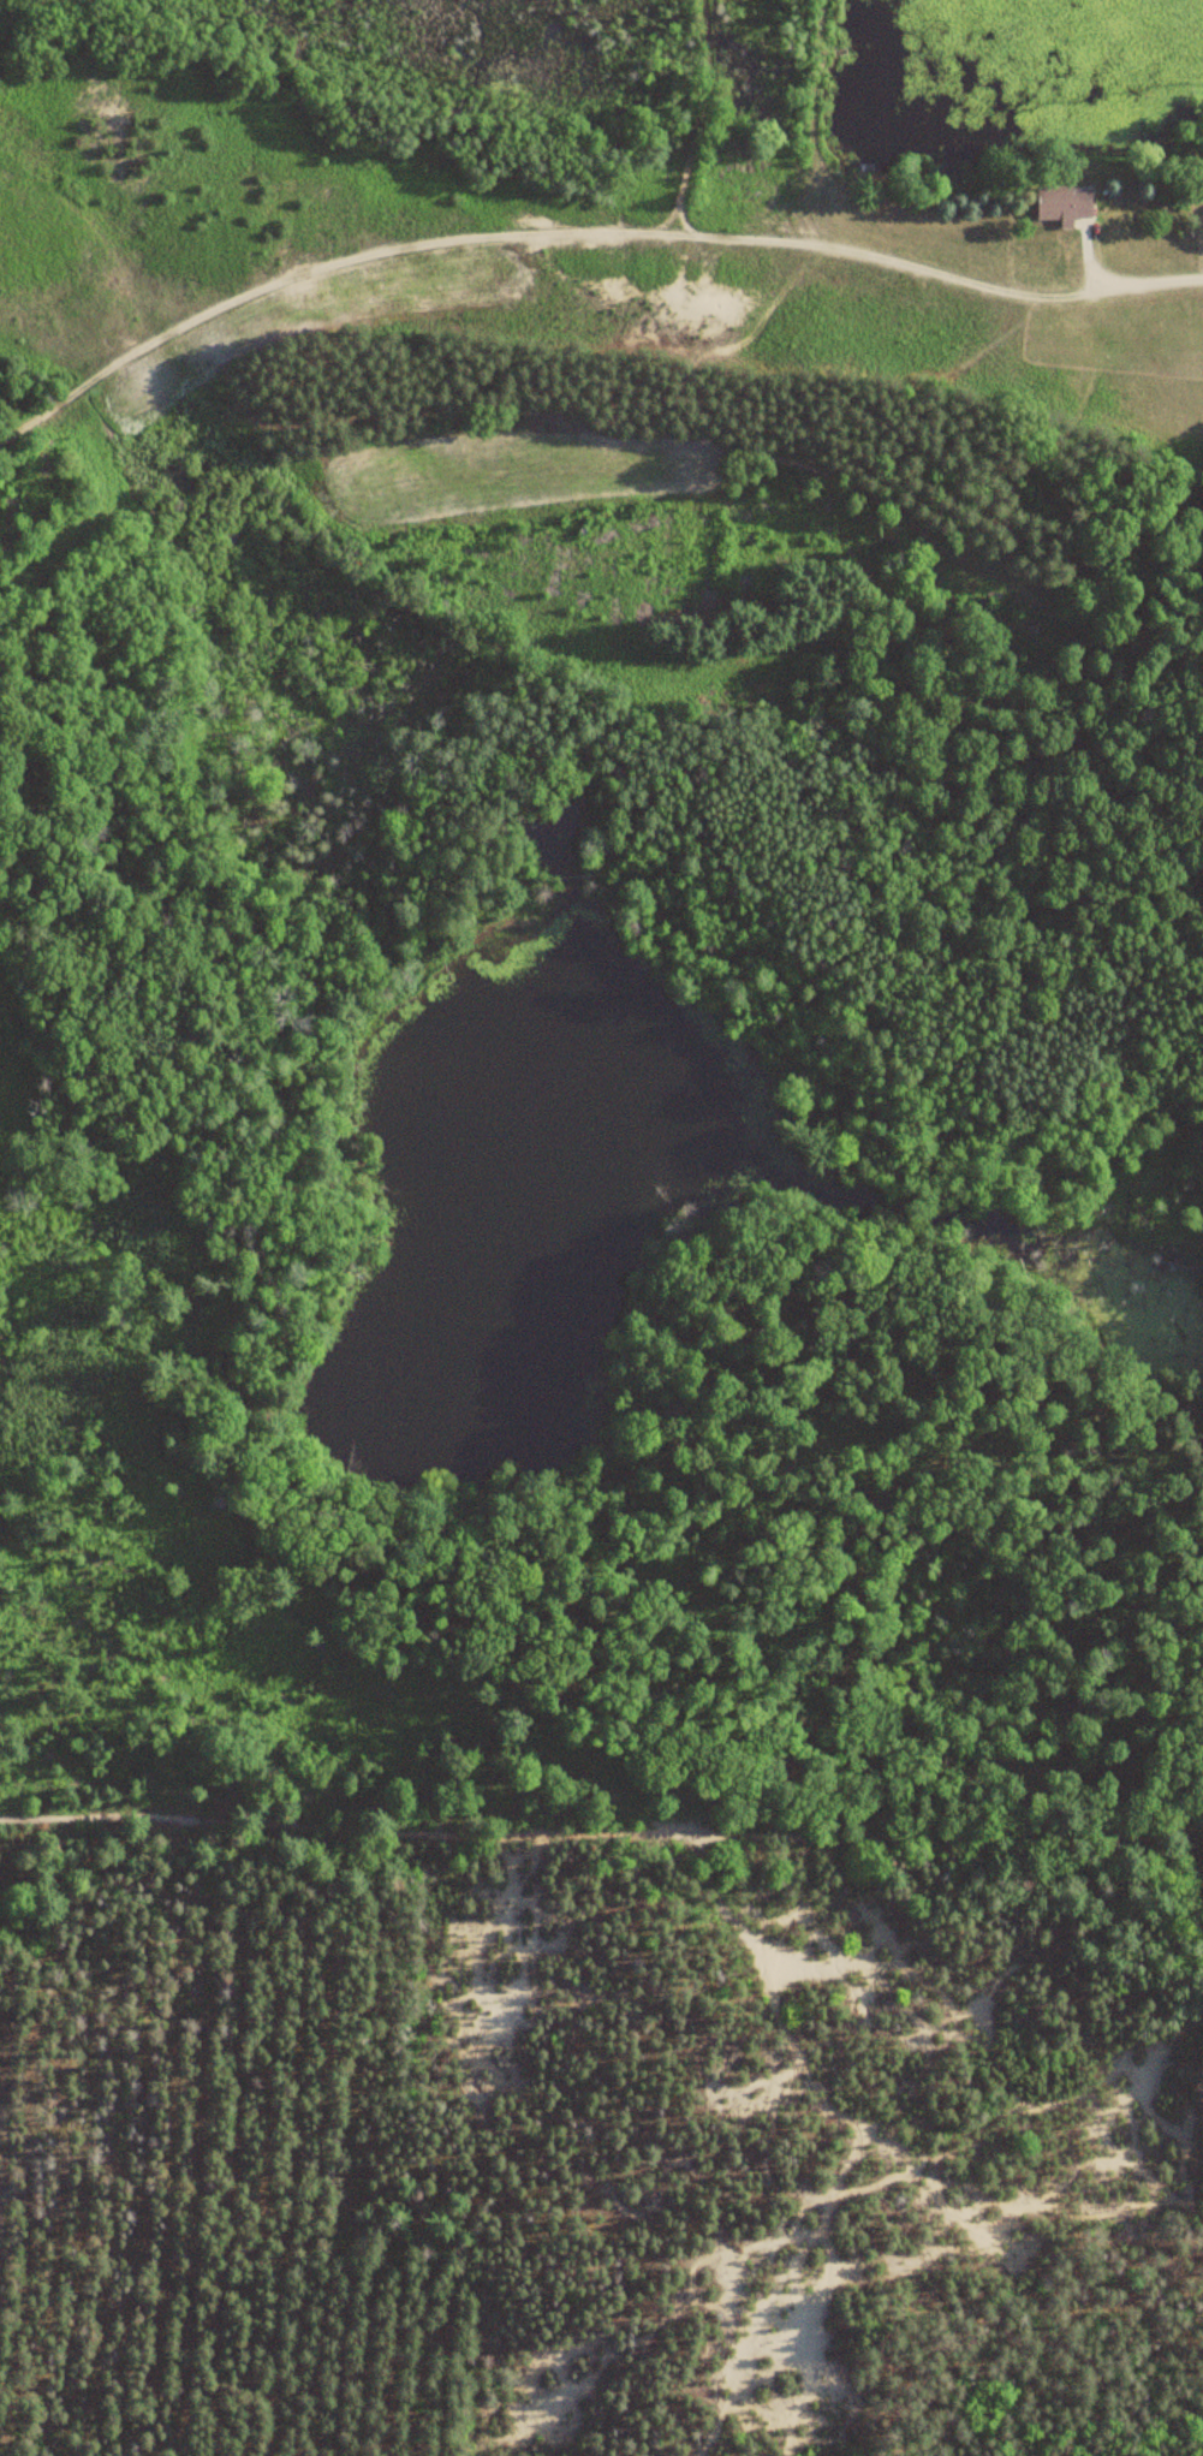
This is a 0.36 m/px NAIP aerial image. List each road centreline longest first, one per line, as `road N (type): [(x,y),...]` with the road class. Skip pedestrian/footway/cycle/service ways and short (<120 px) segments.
road 1 (track): [(1202,283),(1044,297),(794,239),(495,236),(284,276),(0,447)]
road 2 (track): [(1202,1831),(540,1832),(0,1819)]

